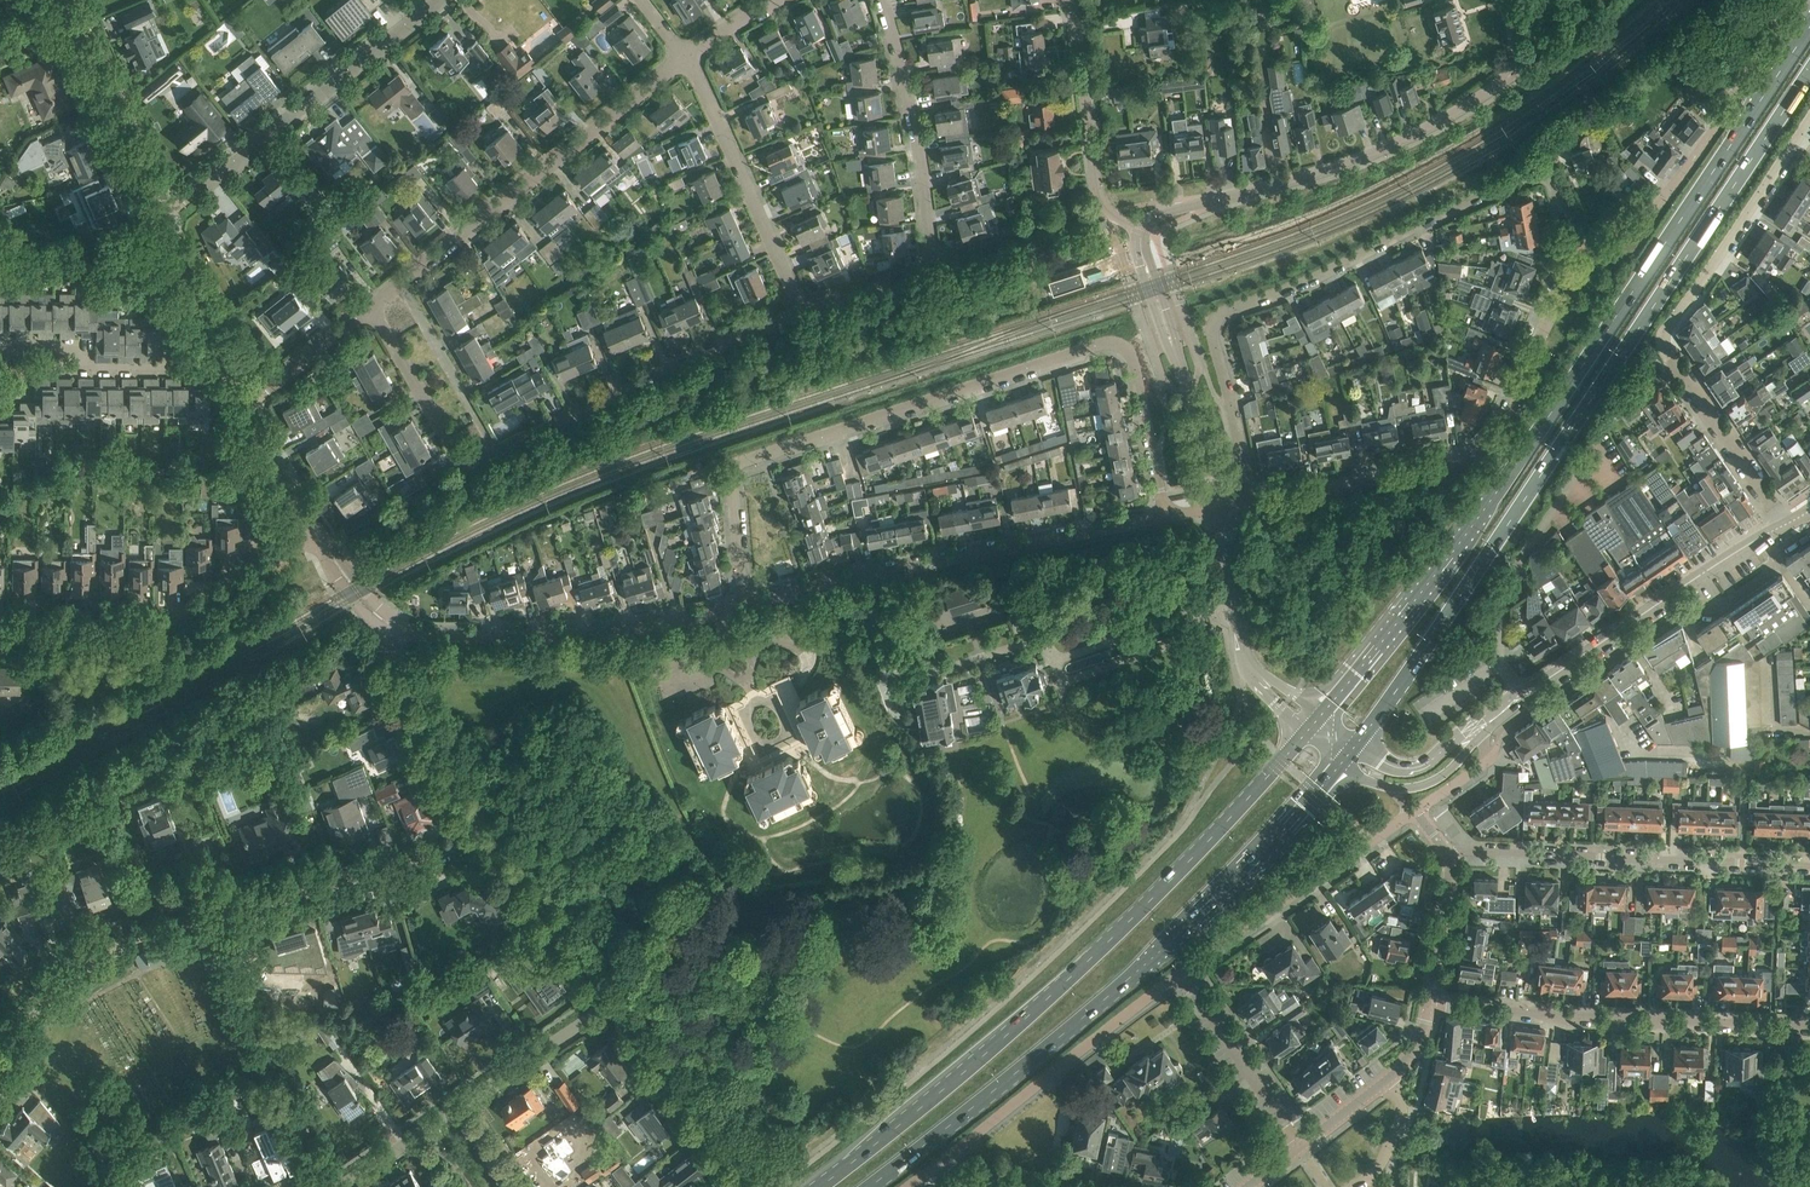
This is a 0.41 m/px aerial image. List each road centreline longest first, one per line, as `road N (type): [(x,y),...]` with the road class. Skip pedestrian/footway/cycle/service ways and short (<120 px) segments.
road 1 (motorway): [(1809,26),(1465,537),(1401,617)]
road 2 (residential): [(742,606),(732,487),(740,466),(1101,345),(1121,348),(1134,365),(1165,516)]
road 3 (motorway): [(1431,638),(1809,70)]
road 4 (primary): [(1305,733),(1073,975),(815,1186)]
road 5 (residential): [(1251,504),(1214,342),(1219,317),(1543,174),(1590,260)]
road 6 (primary): [(869,1186),(1164,948),(1342,763)]
road 7 (residential): [(0,1058),(49,997),(136,930),(489,825)]
road 8 (residential): [(1786,524),(1666,340),(1809,118)]
road 9 (residential): [(1141,230),(1163,213),(1293,180),(1415,132),(1514,57),(1505,0)]
road 10 (unclassified): [(1251,504),(1450,465),(1484,448),(1516,403),(1556,305),(1590,260)]
road 11 (unclassified): [(742,606),(1165,516)]
road 12 (residential): [(803,314),(932,270),(919,156),(883,0)]
road 13 (residential): [(1809,1028),(1428,1004)]
road 14 (residential): [(402,284),(684,57)]
road 15 (residential): [(1809,866),(1449,856)]
road 16 (unclassified): [(389,625),(441,638),(558,635),(742,606)]
road 17 (residential): [(160,216),(439,0)]
road 18 (residential): [(0,638),(154,635),(317,535)]
road 19 (residential): [(497,455),(803,314)]
road 20 (unclassified): [(1590,260),(1676,182),(1798,0)]
road 21 (secondary): [(1523,695),(1786,524)]
road 22 (residential): [(945,1159),(1180,973)]
road 23 (unclassified): [(1219,505),(1139,245),(1141,230)]
road 24 (residential): [(803,314),(684,57)]
road 25 (residential): [(1180,973),(1410,815)]
road 26 (residential): [(1141,230),(1110,212),(1098,194),(1071,0)]
road 27 (unclassified): [(769,1186),(620,990)]
road 28 (unclassified): [(160,216),(58,0)]
road 29 (unclassified): [(489,825),(406,709),(387,654),(389,625)]
road 30 (residential): [(371,308),(458,457),(497,455)]
road 31 (residential): [(1300,1147),(1180,973)]
road 32 (unclassified): [(620,990),(489,825)]
road 33 (residential): [(457,1101),(620,990)]
road 34 (residential): [(497,455),(402,284)]
road 35 (unclassified): [(229,371),(160,216)]
road 36 (track): [(217,902),(270,1057)]
road 37 (residential): [(244,406),(371,308)]
road 38 (residential): [(1428,1004),(1449,856)]
road 39 (unclassified): [(317,535),(244,406)]
road 40 (unclassified): [(1222,525),(1249,668)]
road 41 (residential): [(229,371),(84,370)]
road 42 (residential): [(332,1186),(270,1057)]
road 43 (secondary): [(1473,724),(1410,763),(1381,760),(1357,741)]
road 44 (primary): [(1357,741),(1431,638)]
road 45 (primary): [(1401,617),(1322,714)]
road 46 (residential): [(1356,1186),(1379,1168),(1400,1119),(1388,1079)]

